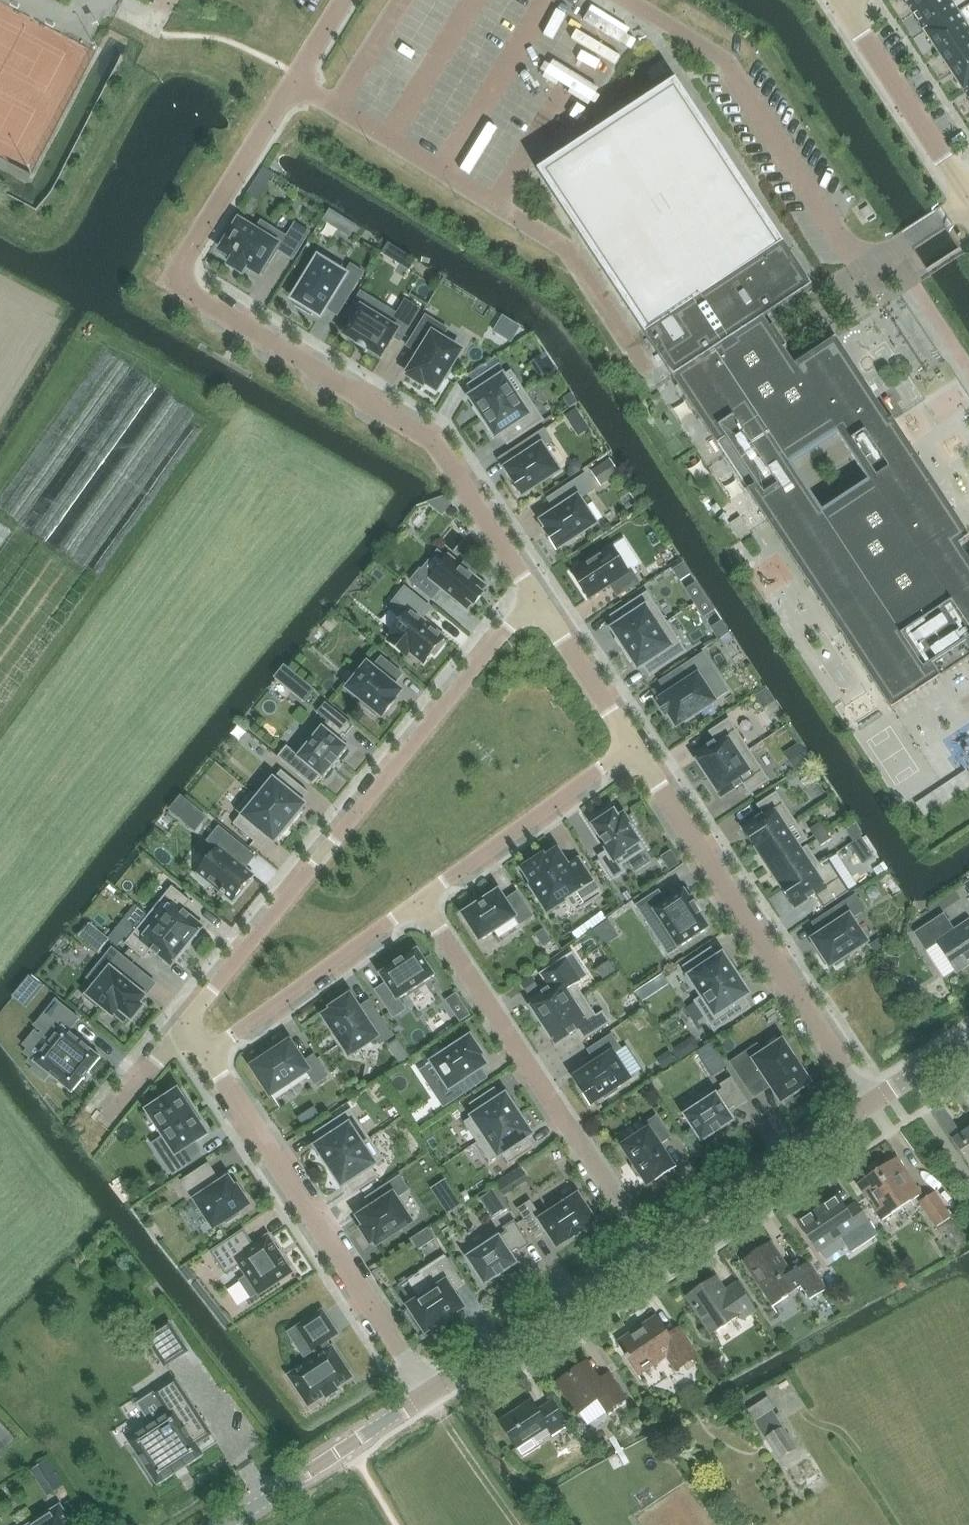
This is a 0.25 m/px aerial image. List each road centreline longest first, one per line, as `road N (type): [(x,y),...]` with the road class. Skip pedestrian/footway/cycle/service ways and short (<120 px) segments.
road 1 (residential): [(343,0),(165,282),(424,432),(532,599)]
road 2 (residential): [(532,599),(187,1019)]
road 3 (tertiary): [(428,1392),(871,1103)]
road 4 (residential): [(635,751),(871,1103)]
road 5 (residential): [(209,1053),(428,1392)]
road 6 (residential): [(421,901),(618,1203)]
road 7 (residential): [(421,901),(635,751)]
road 8 (residential): [(209,1053),(421,901)]
road 9 (tertiary): [(229,1524),(428,1392)]
road 10 (residential): [(968,190),(849,4)]
road 11 (residential): [(532,599),(635,751)]
road 12 (residential): [(187,1019),(101,1128)]

